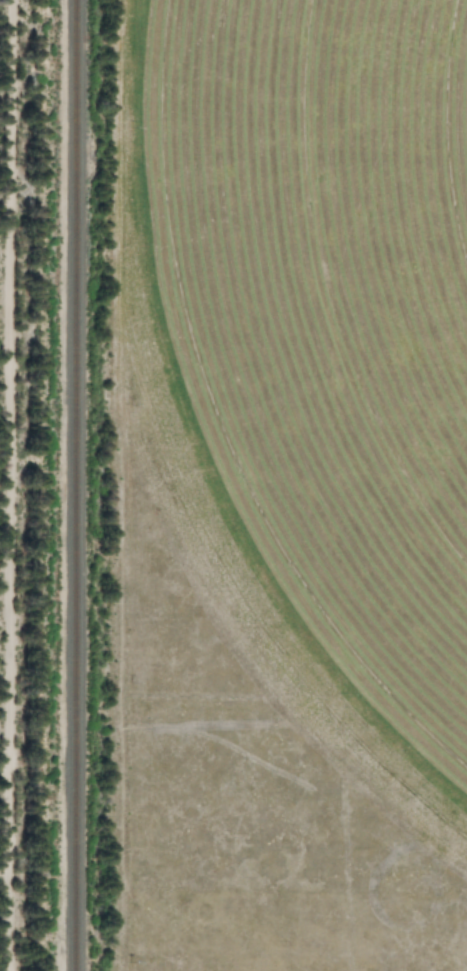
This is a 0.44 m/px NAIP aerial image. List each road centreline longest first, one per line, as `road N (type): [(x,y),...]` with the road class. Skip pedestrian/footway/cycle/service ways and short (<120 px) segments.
road 1 (residential): [(10,0),(7,970)]

